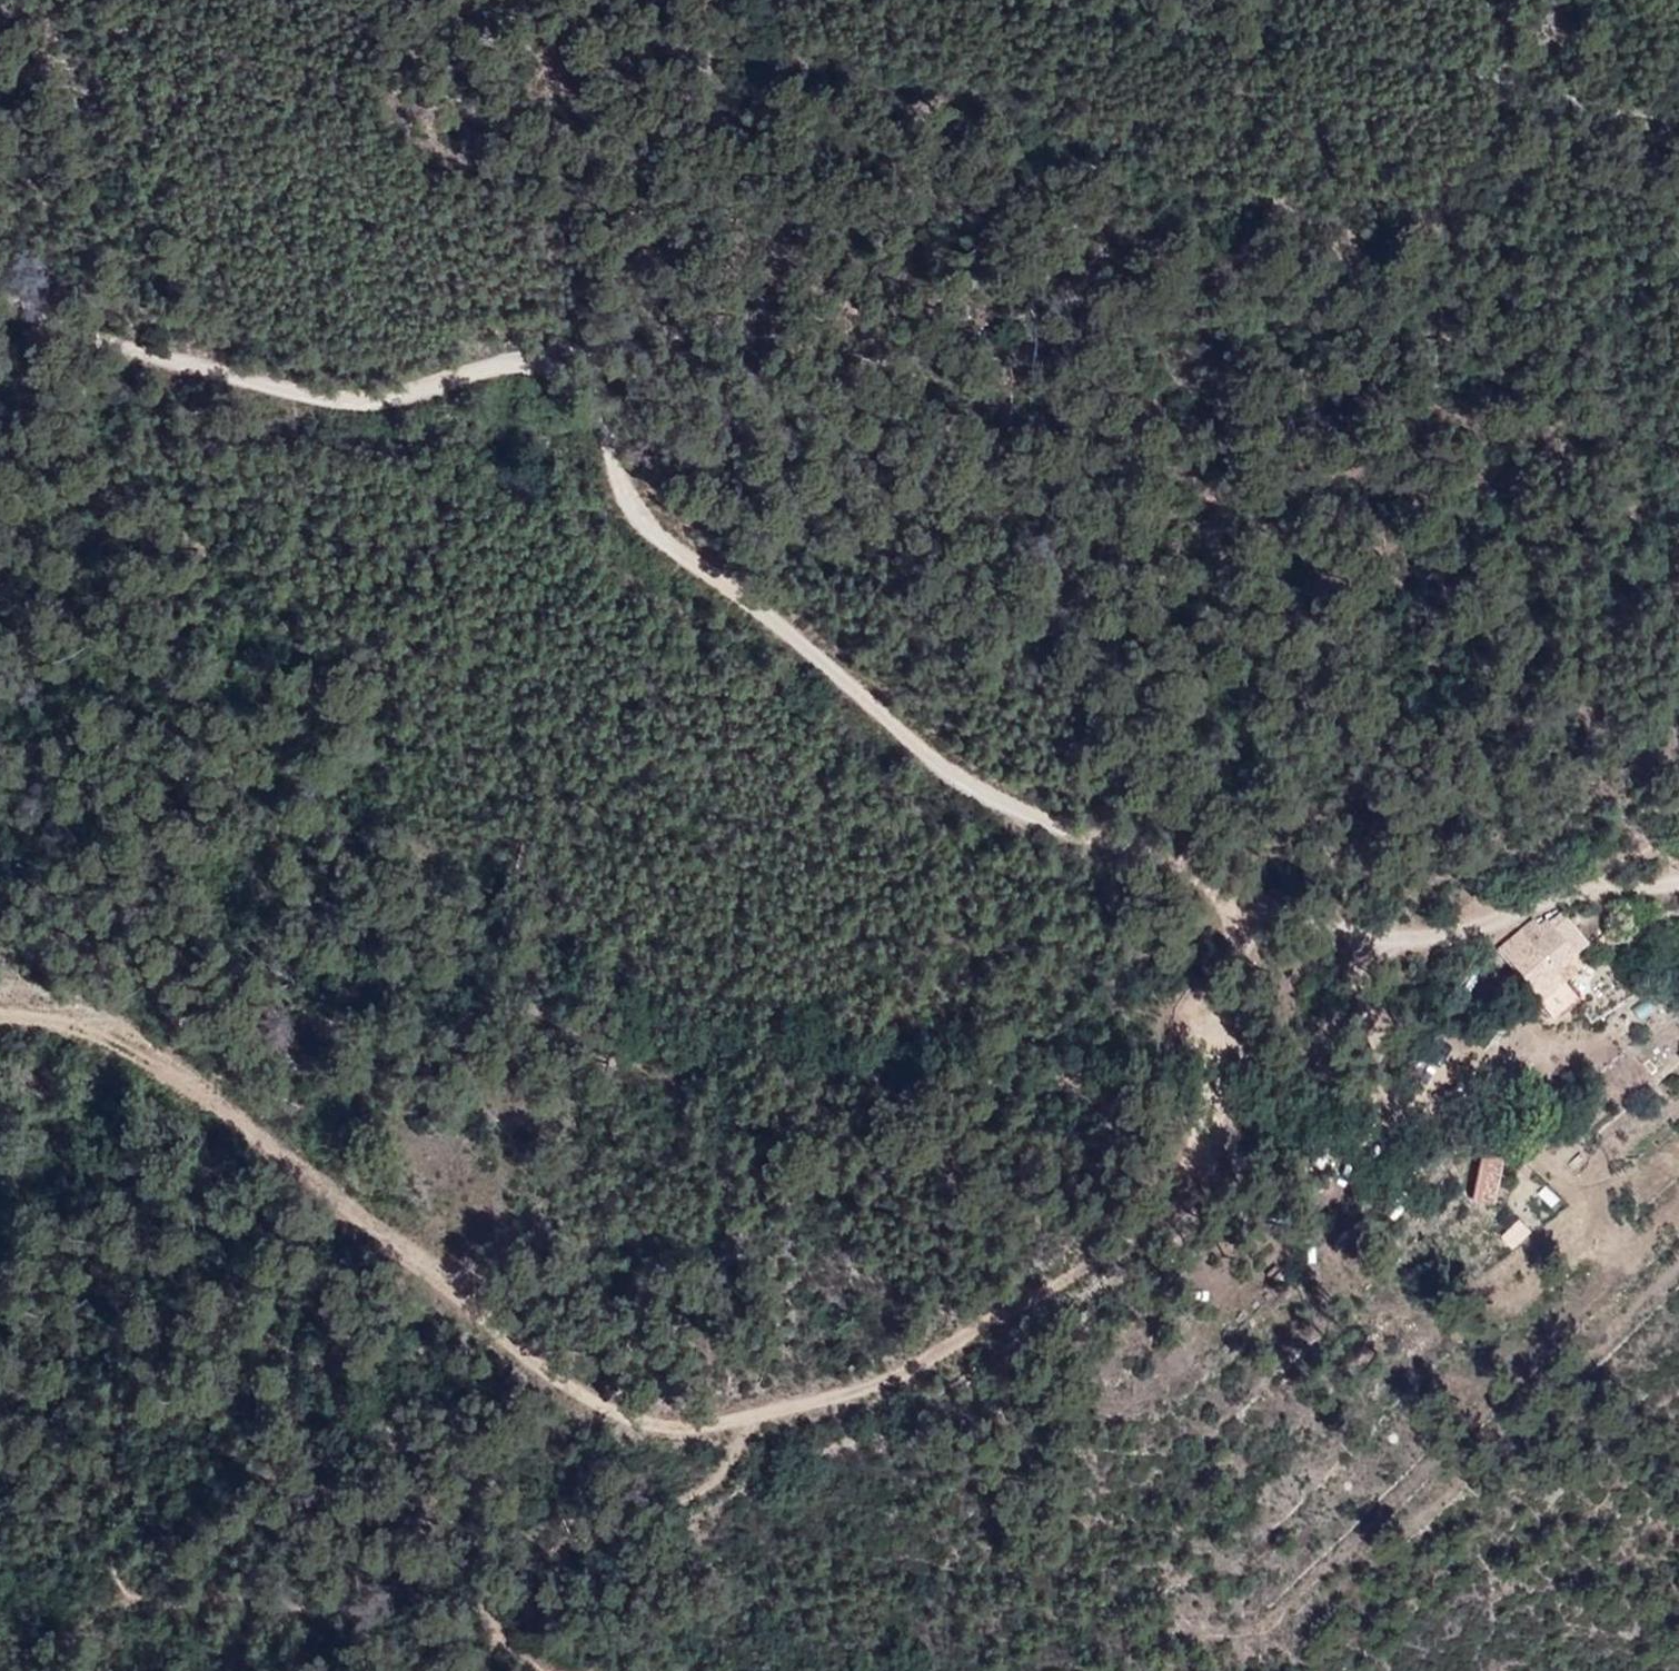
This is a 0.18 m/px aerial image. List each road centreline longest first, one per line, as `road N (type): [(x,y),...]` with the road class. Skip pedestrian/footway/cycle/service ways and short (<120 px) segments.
road 1 (track): [(0,305),(125,352),(375,405),(476,372),(548,369),(599,411),(646,520),(932,751),(1004,803),(1262,917),(1366,942),(1459,939),(1617,884),(1678,886)]
road 2 (track): [(1262,917),(1234,978),(1204,1097),(1154,1198),(1094,1278),(827,1397),(743,1423),(660,1426),(601,1404),(478,1313),(419,1254),(185,1067),(0,998)]

